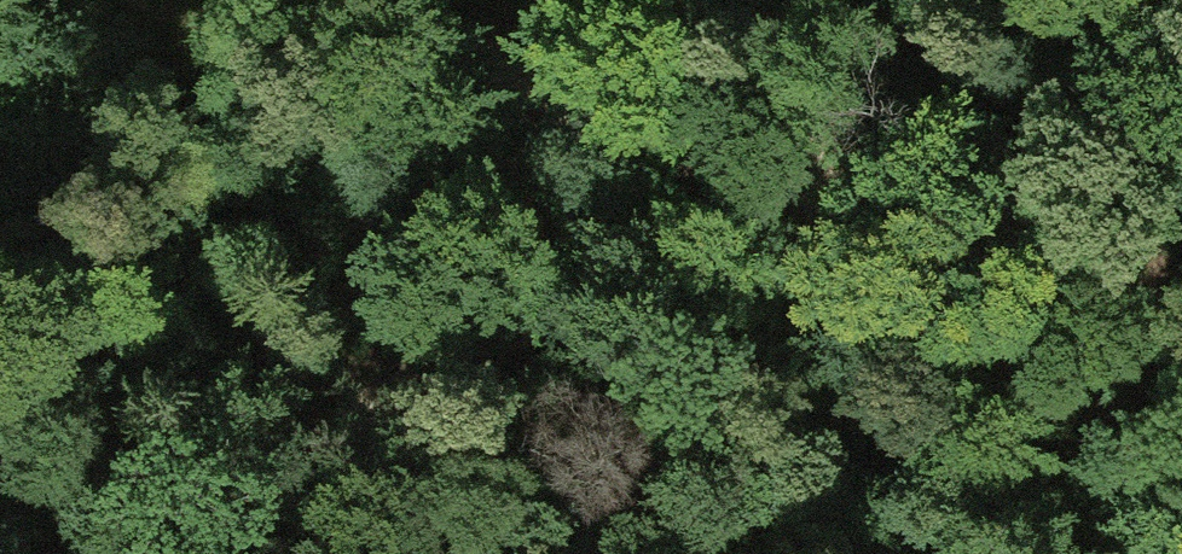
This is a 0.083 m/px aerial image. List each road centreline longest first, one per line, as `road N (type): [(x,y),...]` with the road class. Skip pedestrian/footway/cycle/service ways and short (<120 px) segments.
road 1 (track): [(327,0),(911,235),(1181,358)]
road 2 (track): [(911,235),(740,262),(532,326),(114,553)]

